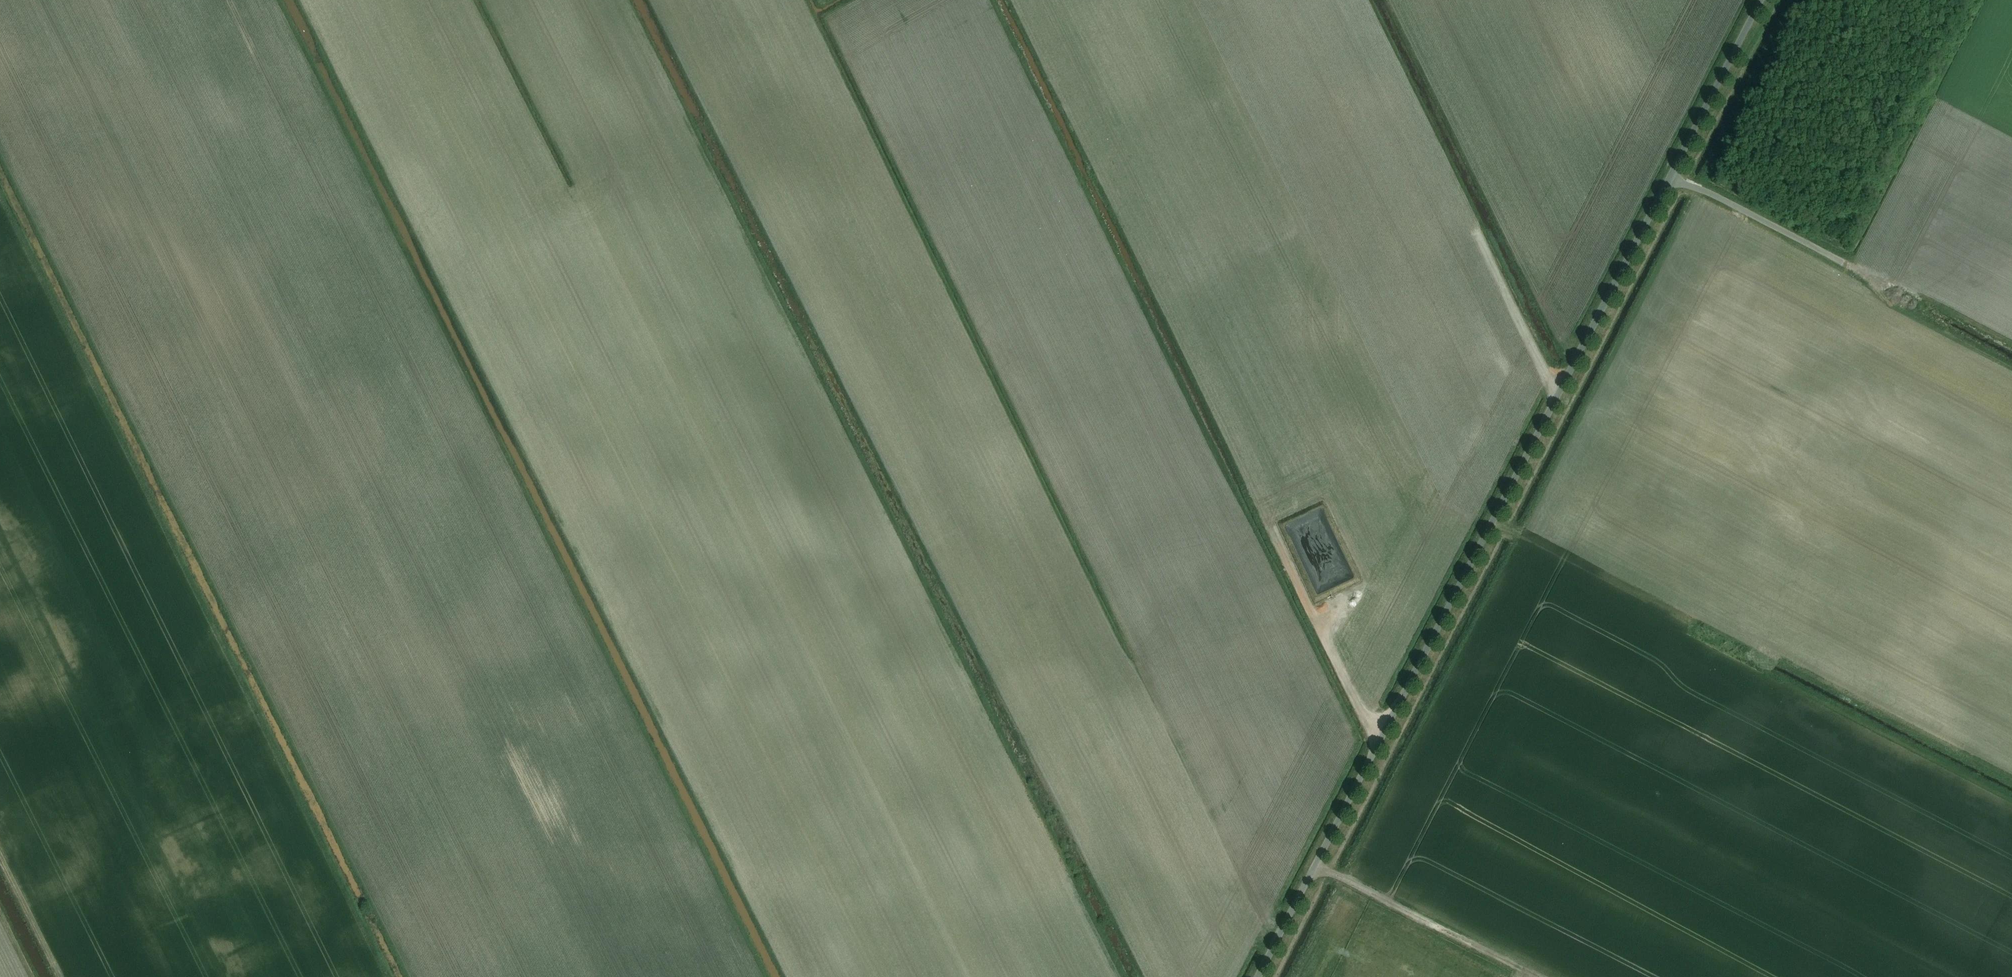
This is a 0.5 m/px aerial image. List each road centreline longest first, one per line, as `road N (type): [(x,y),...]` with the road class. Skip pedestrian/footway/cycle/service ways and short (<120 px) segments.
road 1 (unclassified): [(1257,976),(1760,0)]
road 2 (track): [(0,856),(61,976)]

